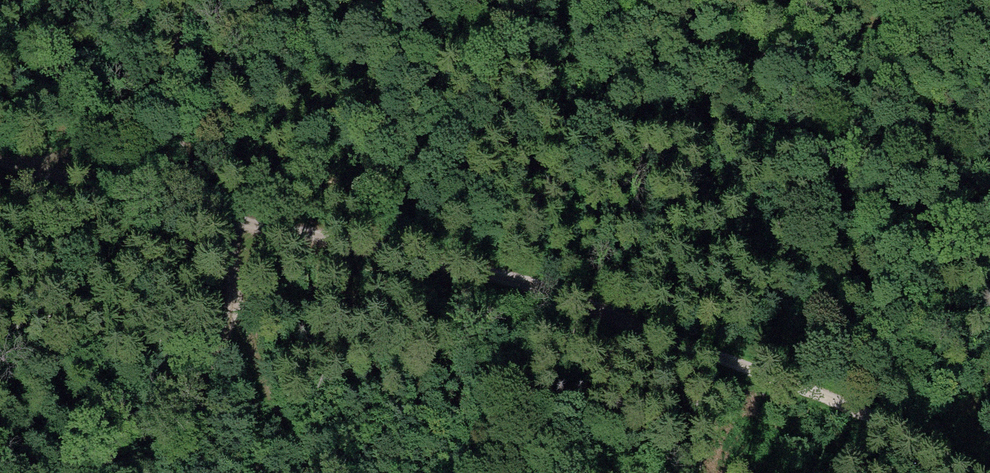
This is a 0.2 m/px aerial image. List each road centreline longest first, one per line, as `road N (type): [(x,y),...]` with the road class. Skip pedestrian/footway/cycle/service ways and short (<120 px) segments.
road 1 (track): [(0,146),(214,217),(476,275),(792,382),(880,420),(961,472)]
road 2 (track): [(174,69),(214,217),(220,371),(177,441),(136,472)]
road 3 (track): [(174,69),(13,151)]
road 4 (track): [(989,31),(845,0)]
road 5 (track): [(220,371),(252,446),(280,472)]

